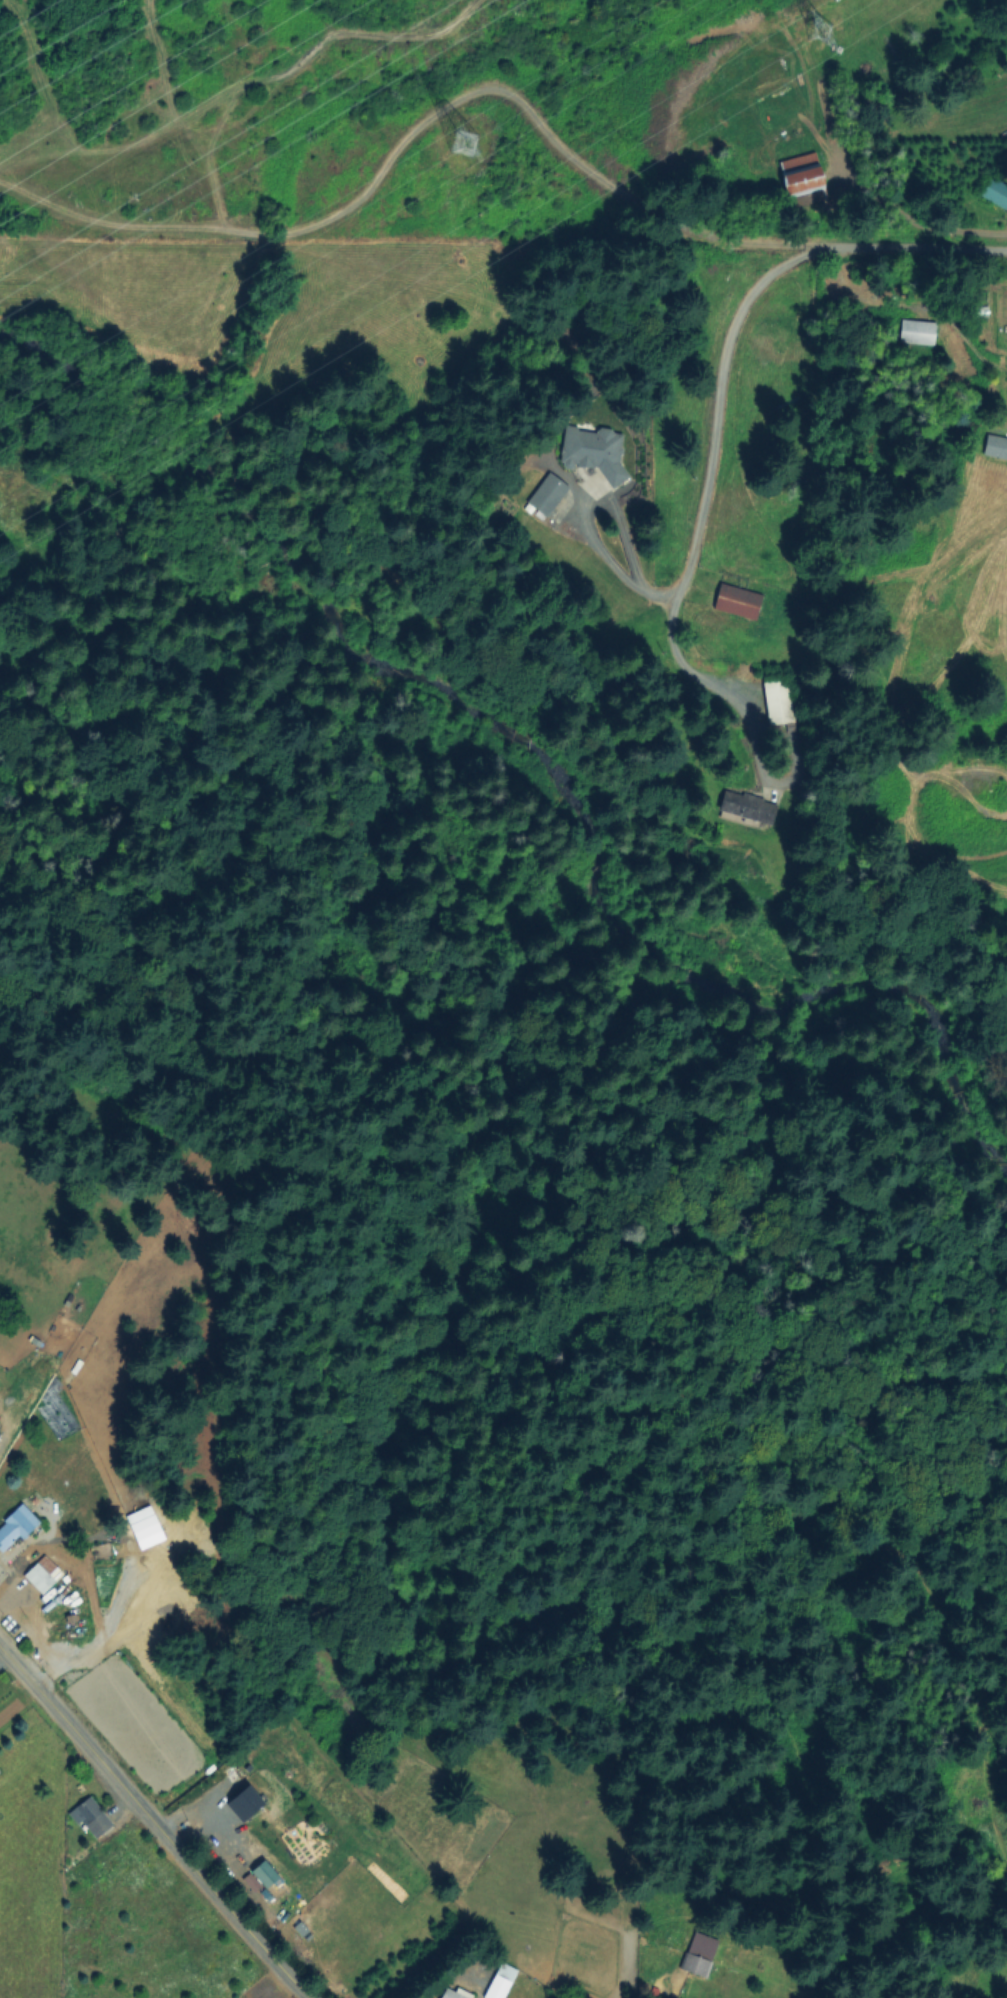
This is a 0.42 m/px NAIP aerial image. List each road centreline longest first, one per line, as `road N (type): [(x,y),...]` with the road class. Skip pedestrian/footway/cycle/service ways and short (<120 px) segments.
road 1 (tertiary): [(0,1648),(311,1997)]

